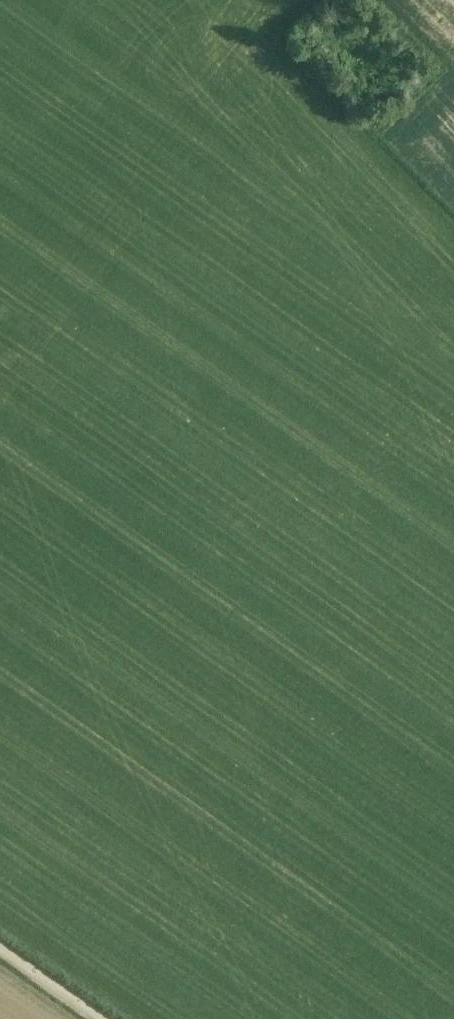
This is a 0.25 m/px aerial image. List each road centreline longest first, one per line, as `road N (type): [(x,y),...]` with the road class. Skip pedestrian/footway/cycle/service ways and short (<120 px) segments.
road 1 (unclassified): [(0,944),(107,1018)]

